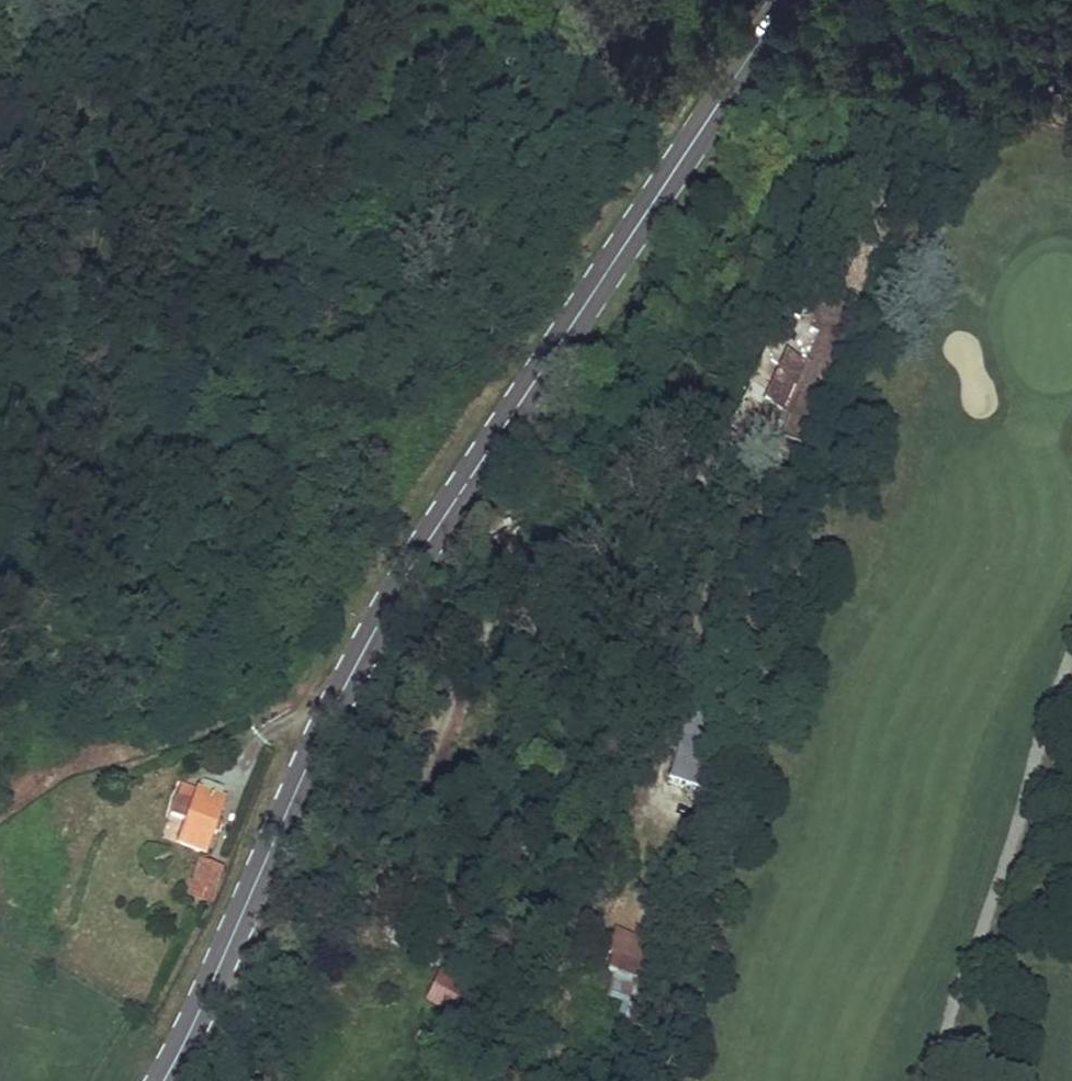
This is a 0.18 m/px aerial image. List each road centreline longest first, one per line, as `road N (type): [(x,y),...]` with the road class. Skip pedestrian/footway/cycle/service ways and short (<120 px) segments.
road 1 (secondary): [(163,1080),(225,956),(305,755),(372,635),(788,0)]

